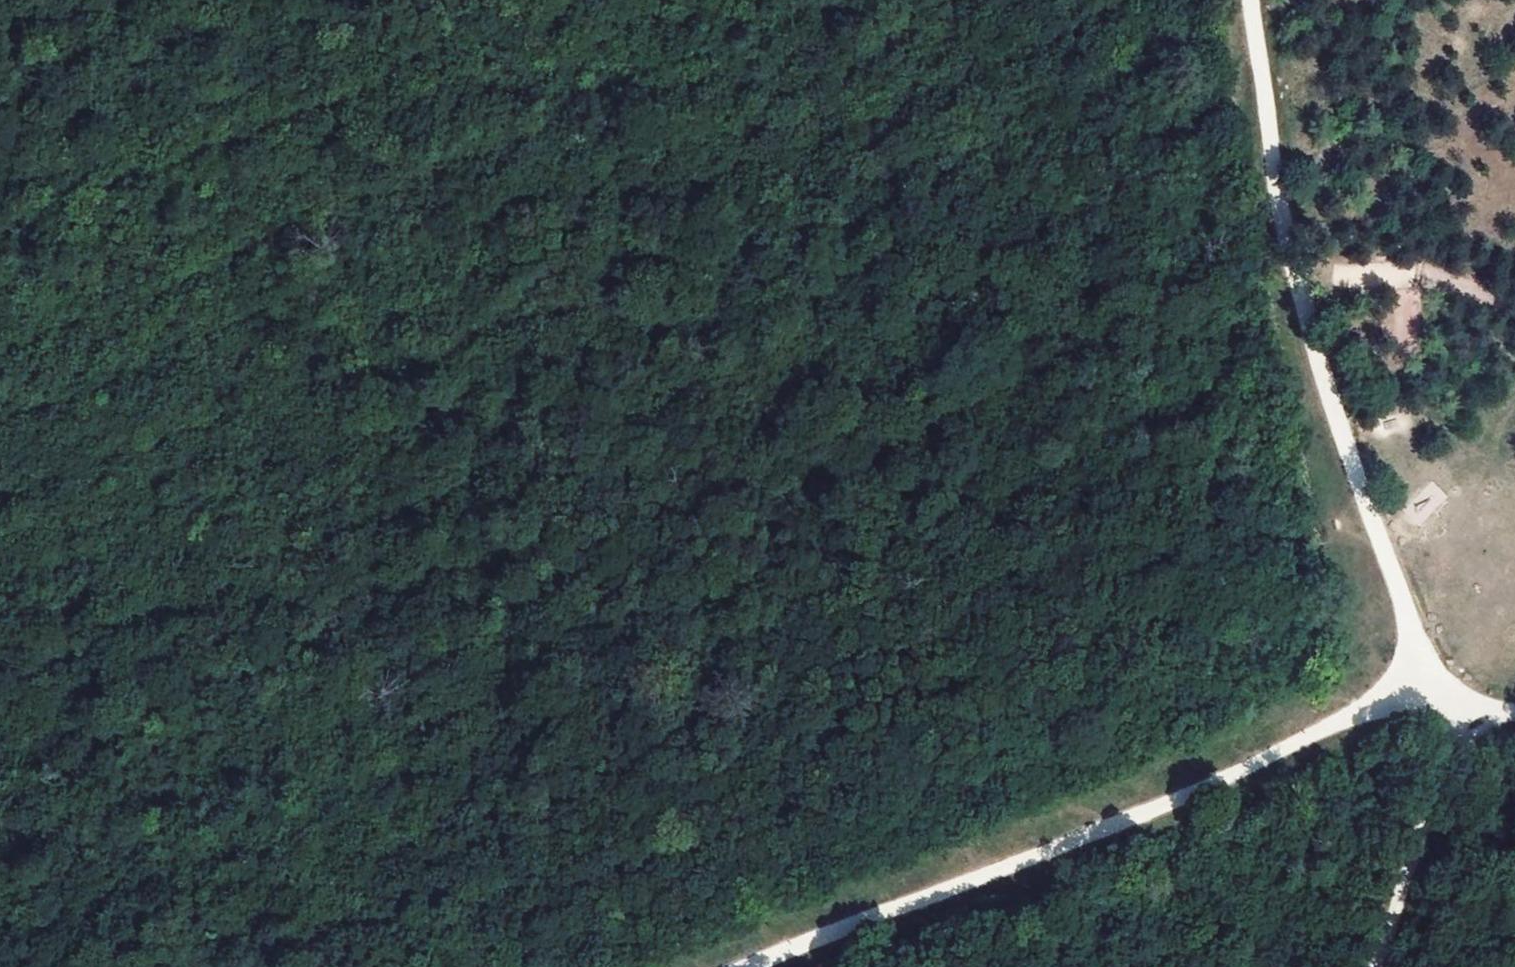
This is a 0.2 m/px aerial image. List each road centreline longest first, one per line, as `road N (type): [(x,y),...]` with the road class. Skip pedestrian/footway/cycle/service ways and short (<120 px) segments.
road 1 (track): [(1056,852),(1423,687)]
road 2 (track): [(750,966),(1056,852)]

